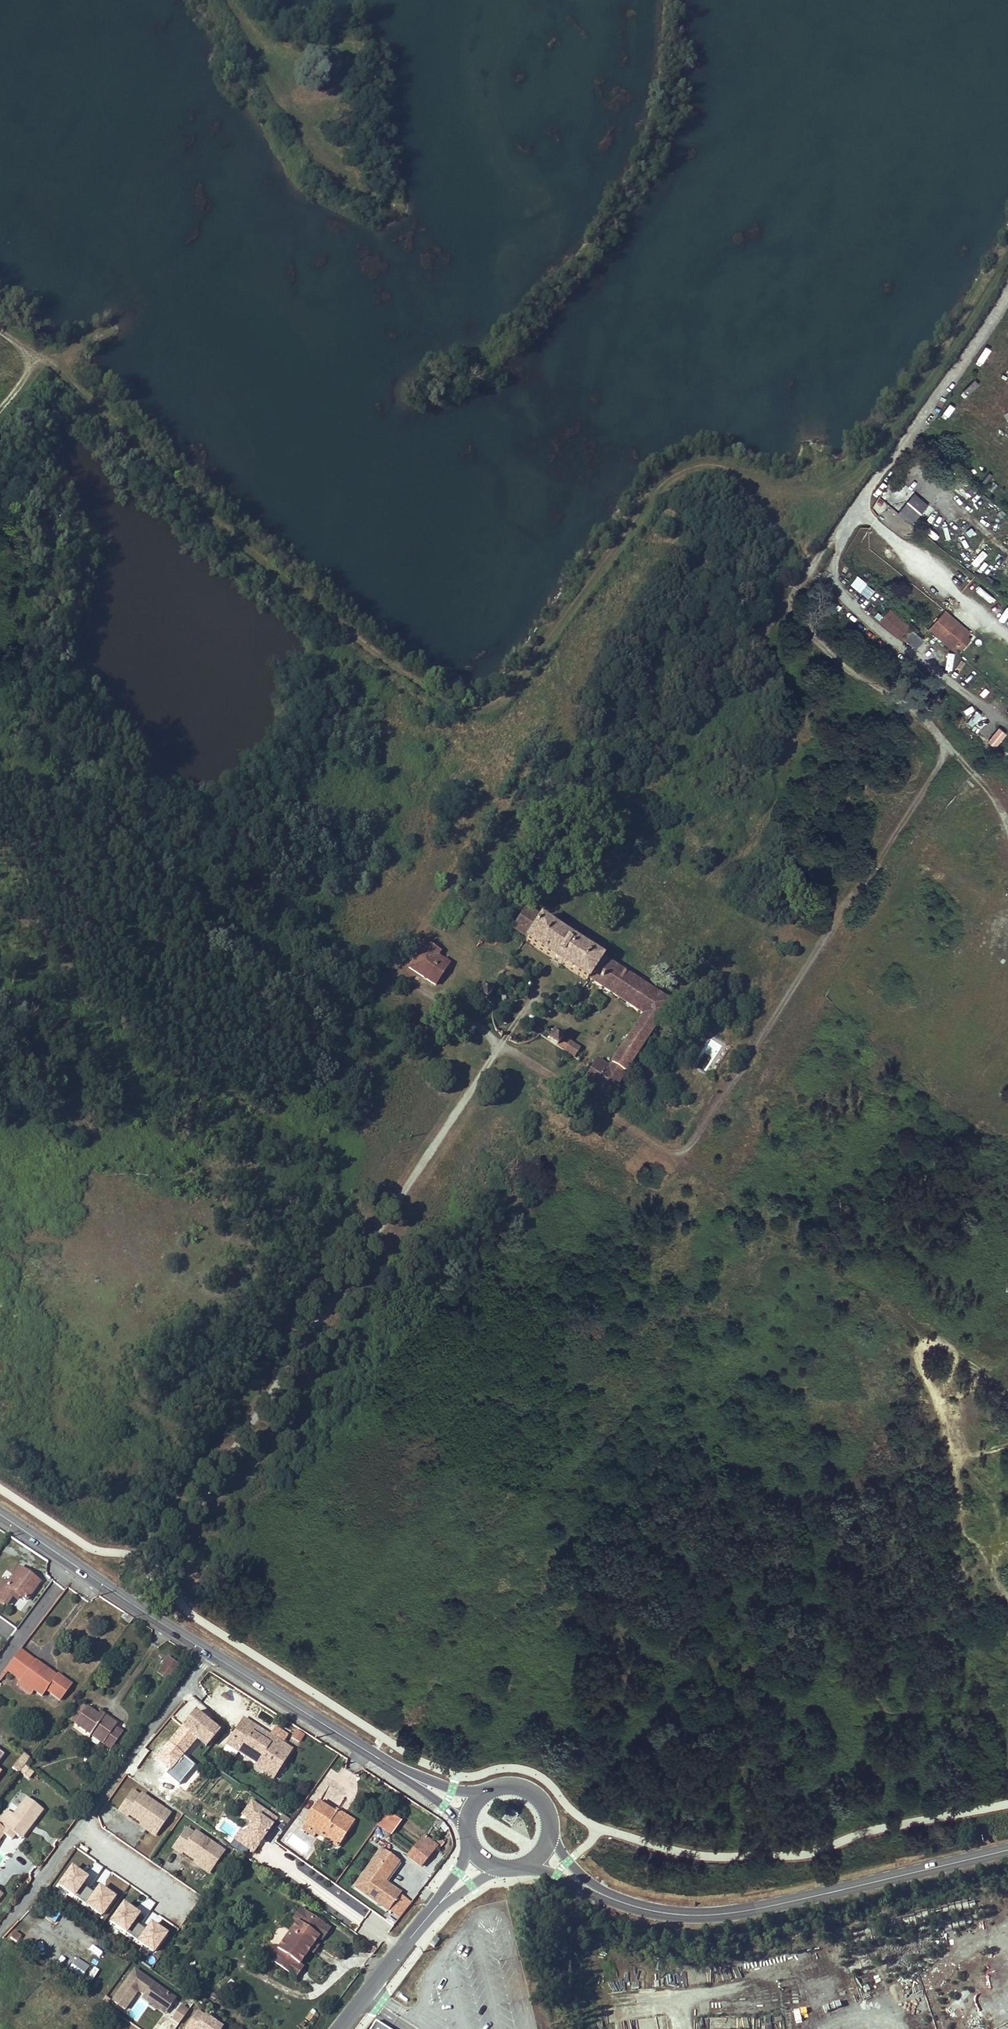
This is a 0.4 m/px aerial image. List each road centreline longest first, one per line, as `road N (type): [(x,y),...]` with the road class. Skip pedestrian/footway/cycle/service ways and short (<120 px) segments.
road 1 (track): [(1007,254),(882,444),(843,474),(801,485),(703,464),(670,474),(509,699),(471,713),(417,692),(0,324)]
road 2 (secondary): [(541,1854),(597,1896),(702,1916),(1007,1850)]
road 3 (residential): [(211,1650),(0,1932)]
road 4 (secondary): [(211,1650),(472,1808)]
road 5 (track): [(228,0),(277,106),(319,158),(396,217)]
road 6 (residential): [(337,2028),(398,1947),(482,1859)]
road 7 (secondary): [(75,1561),(211,1650)]
road 8 (secondary): [(541,1854),(551,1828),(532,1793),(505,1786),(472,1808)]
road 9 (residential): [(75,1561),(0,1662)]

